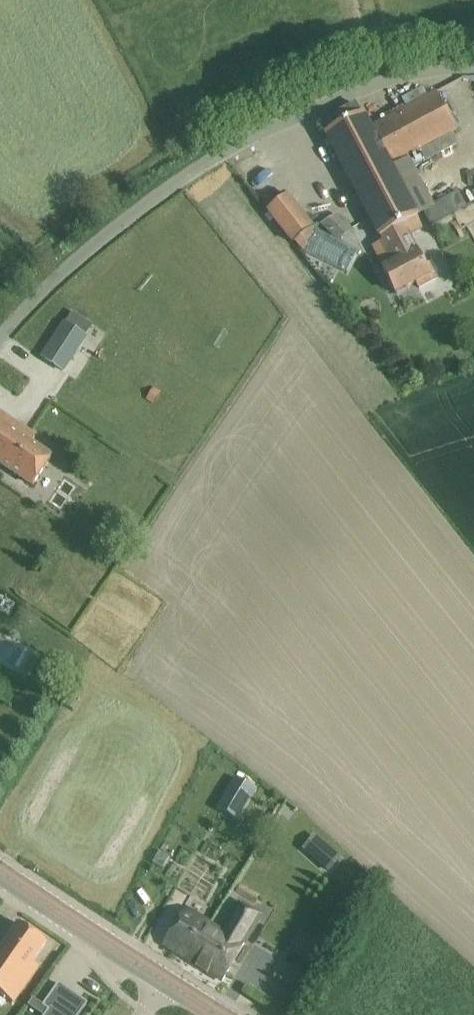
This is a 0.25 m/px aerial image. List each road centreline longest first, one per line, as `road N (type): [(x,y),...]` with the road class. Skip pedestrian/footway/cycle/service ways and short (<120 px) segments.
road 1 (unclassified): [(0,336),(114,226),(209,159),(358,90),(473,65)]
road 2 (tertiary): [(162,982),(0,873)]

